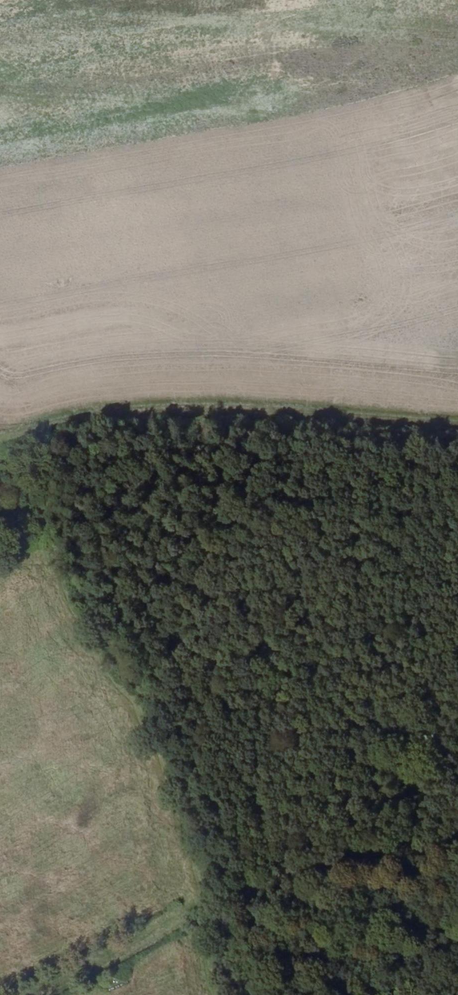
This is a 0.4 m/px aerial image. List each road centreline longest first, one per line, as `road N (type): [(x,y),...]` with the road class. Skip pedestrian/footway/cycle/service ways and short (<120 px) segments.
road 1 (track): [(457,858),(213,906),(38,994)]

